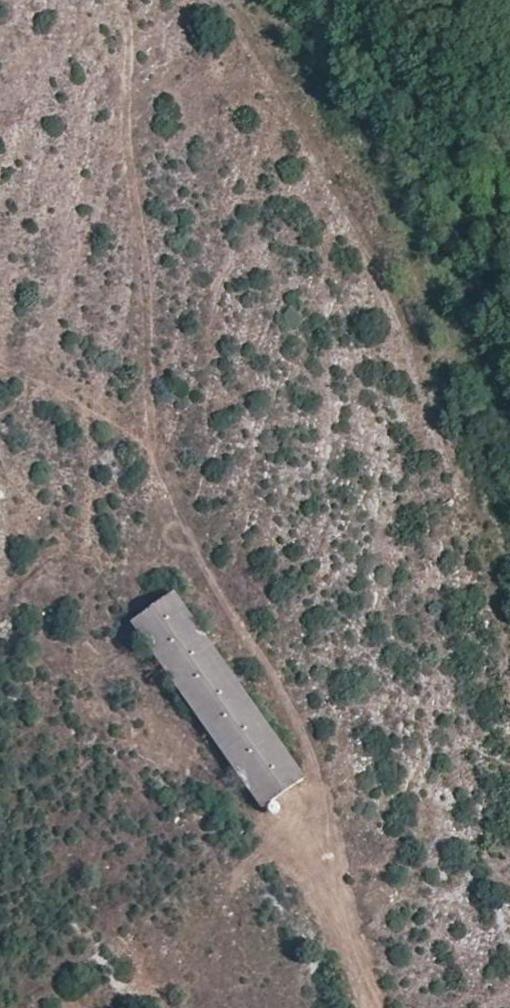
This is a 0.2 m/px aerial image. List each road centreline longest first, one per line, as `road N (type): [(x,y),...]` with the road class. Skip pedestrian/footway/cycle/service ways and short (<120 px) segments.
road 1 (track): [(124,0),(126,122),(160,474),(203,573),(312,761),(314,784),(299,816),(384,1007)]
road 2 (track): [(509,669),(458,474),(390,305),(222,0)]

